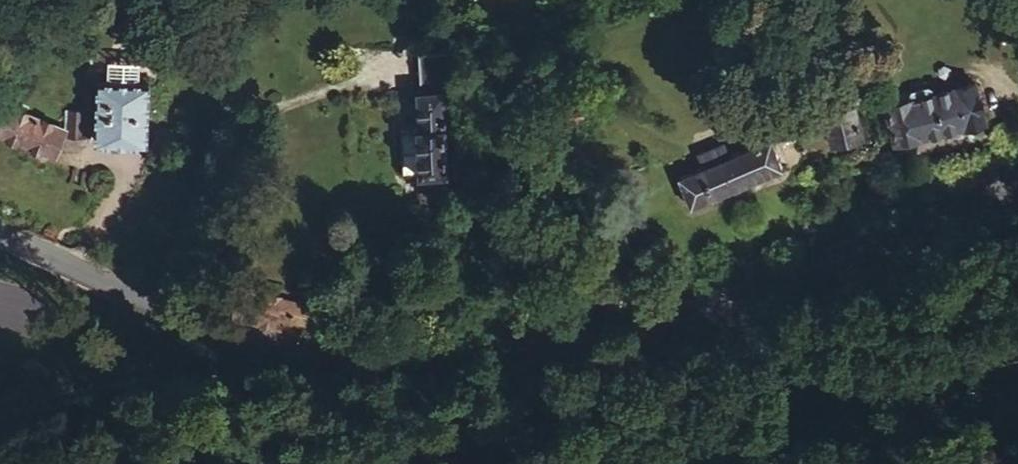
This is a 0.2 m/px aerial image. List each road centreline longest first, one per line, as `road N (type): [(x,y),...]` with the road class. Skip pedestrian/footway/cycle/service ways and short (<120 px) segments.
road 1 (tertiary): [(0,238),(230,338),(385,359),(517,354),(697,320),(1017,195)]

